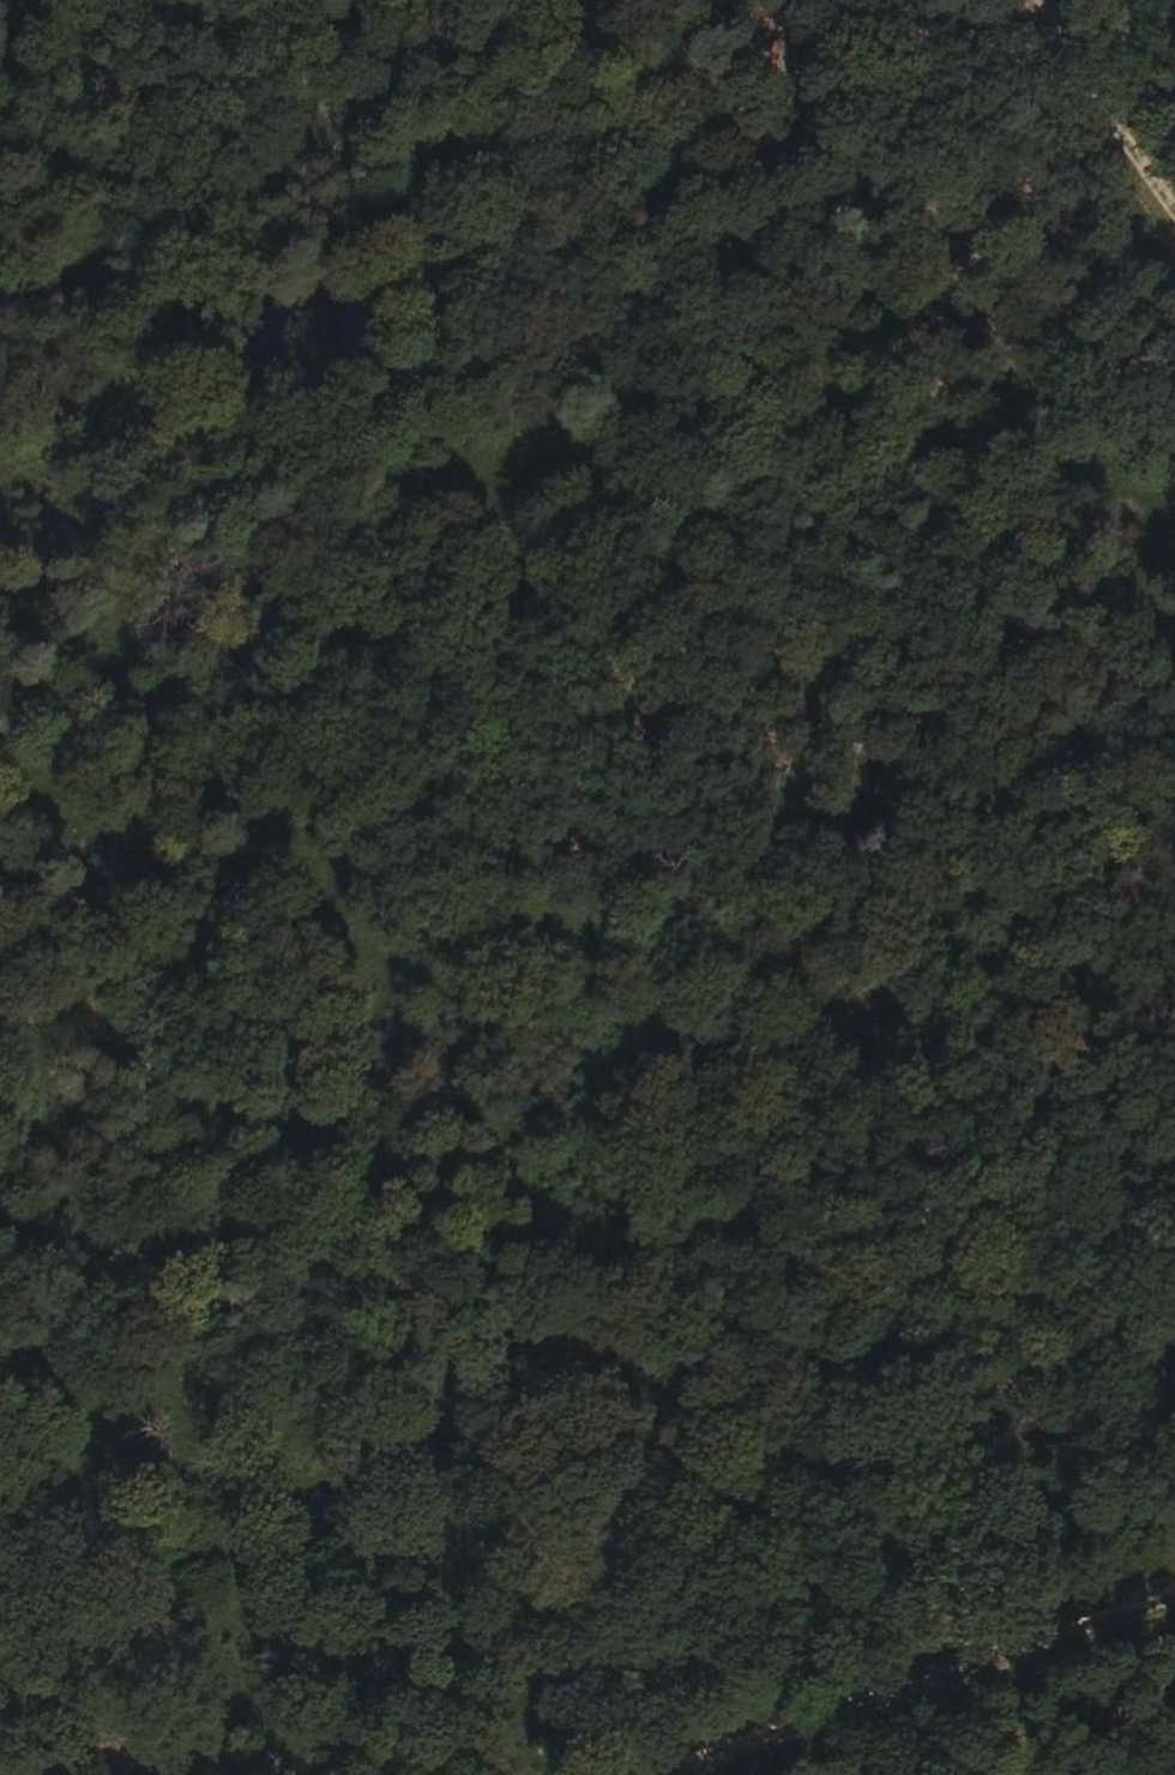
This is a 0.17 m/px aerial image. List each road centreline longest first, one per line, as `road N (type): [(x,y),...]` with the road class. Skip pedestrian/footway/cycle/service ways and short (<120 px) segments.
road 1 (track): [(1174,1598),(683,1774)]
road 2 (track): [(1034,0),(1174,206)]

